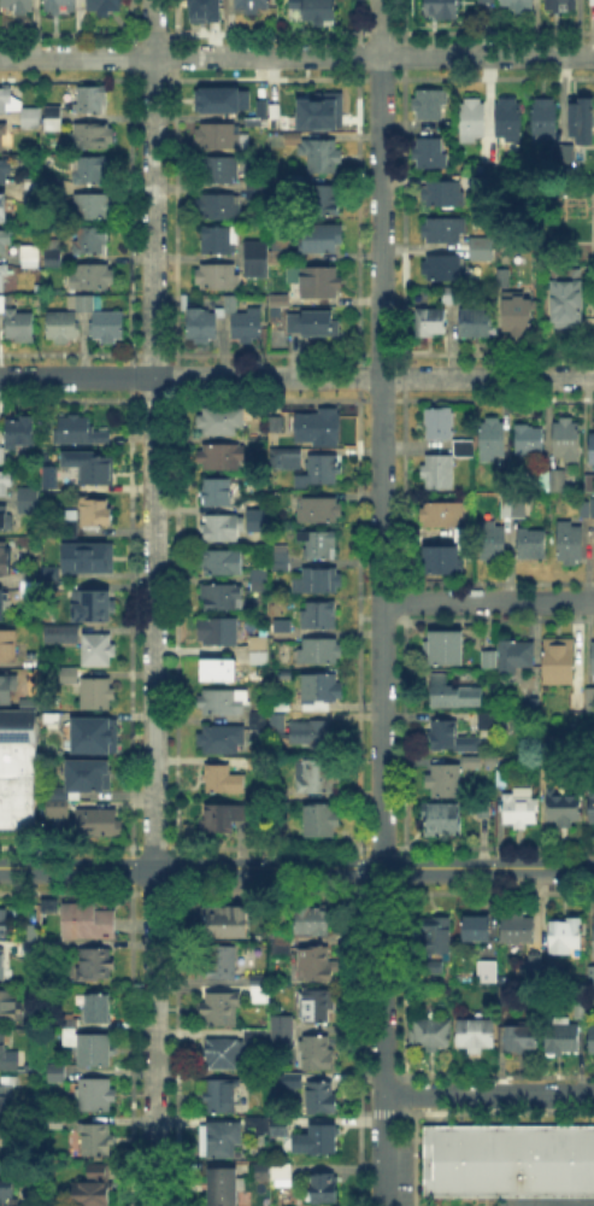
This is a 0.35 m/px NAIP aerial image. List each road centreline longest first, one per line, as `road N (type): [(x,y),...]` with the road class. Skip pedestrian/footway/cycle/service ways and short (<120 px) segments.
road 1 (residential): [(383,1205),(381,0)]
road 2 (residential): [(154,1205),(153,0)]
road 3 (residential): [(0,57),(593,55)]
road 4 (residential): [(0,377),(593,378)]
road 5 (tertiary): [(0,868),(593,867)]
road 6 (residential): [(382,602),(593,603)]
road 7 (residential): [(382,1096),(593,1096)]

